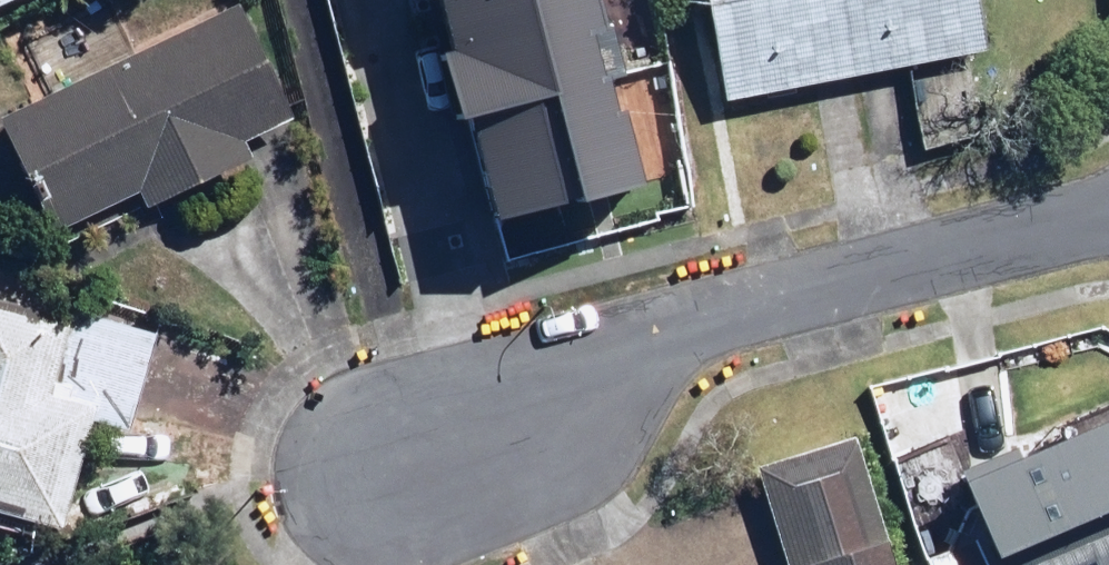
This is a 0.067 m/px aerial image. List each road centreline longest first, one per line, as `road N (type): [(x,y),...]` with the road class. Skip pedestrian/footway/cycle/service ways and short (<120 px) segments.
road 1 (residential): [(1108,207),(533,383),(352,464)]

